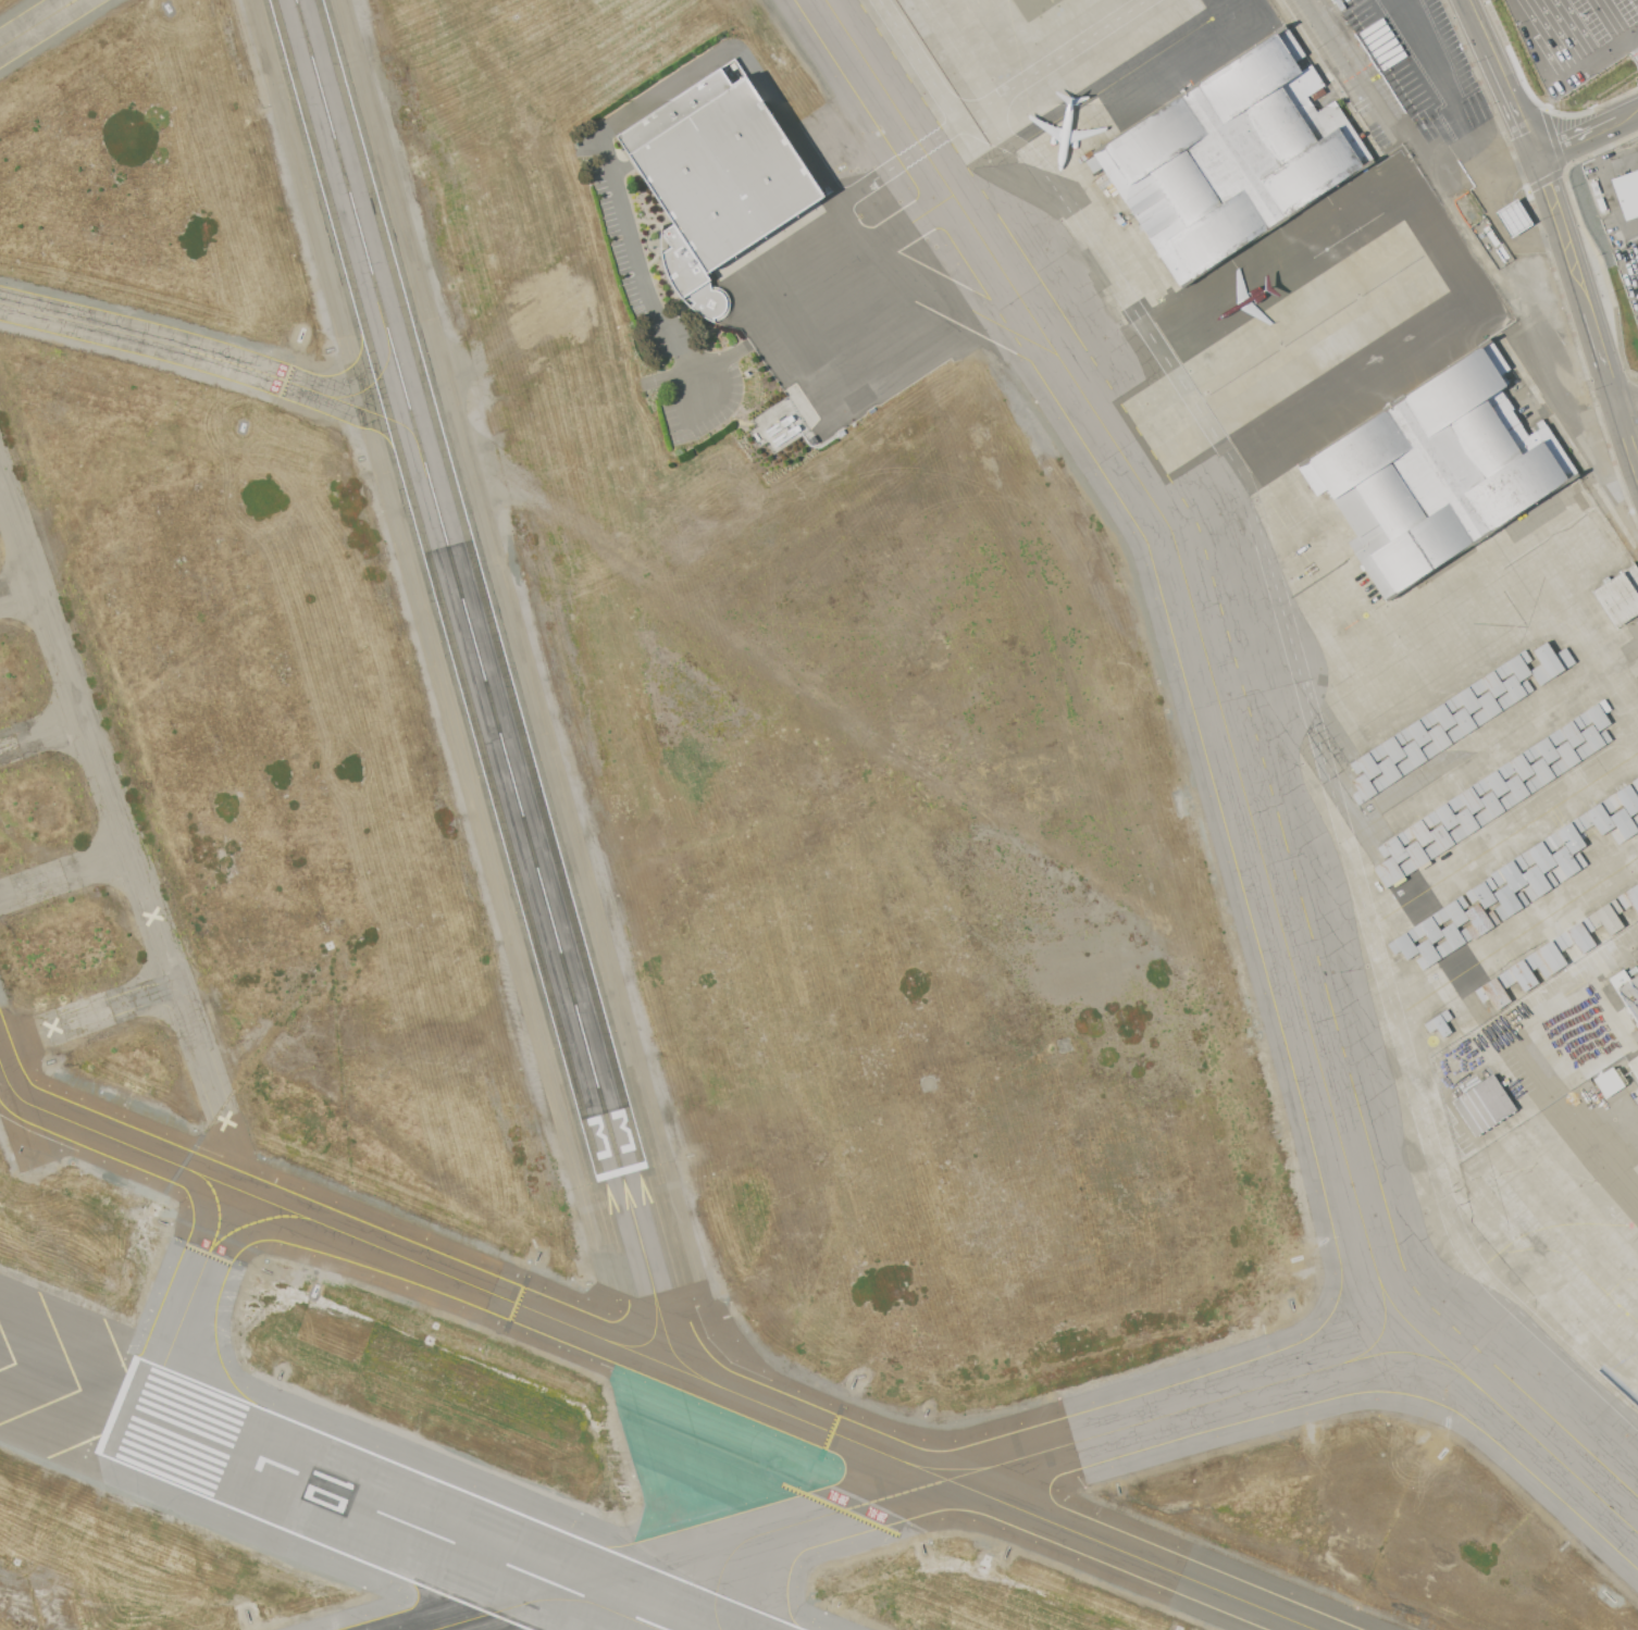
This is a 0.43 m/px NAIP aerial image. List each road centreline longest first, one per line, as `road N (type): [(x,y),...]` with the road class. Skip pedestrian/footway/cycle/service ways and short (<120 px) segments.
road 1 (residential): [(1637,462),(1565,227),(1467,0)]

